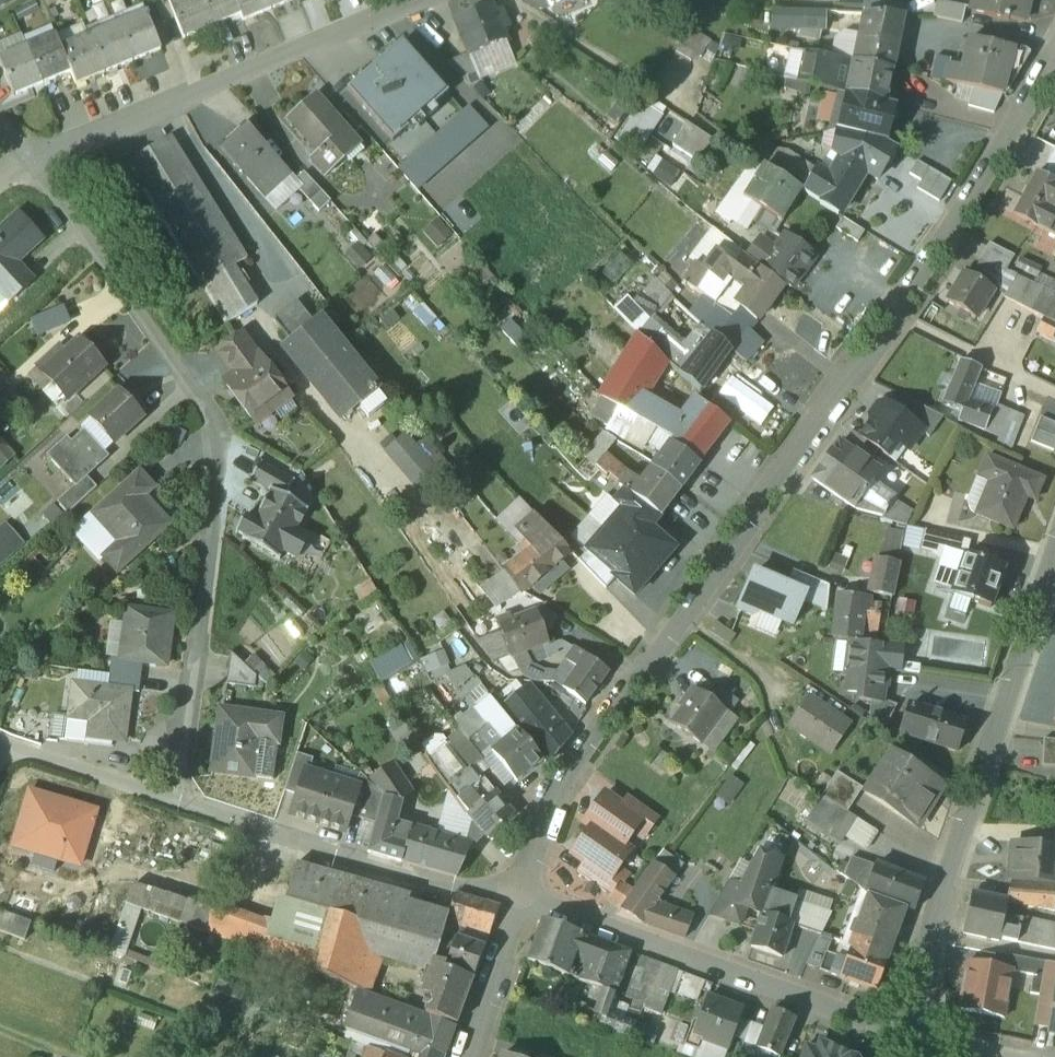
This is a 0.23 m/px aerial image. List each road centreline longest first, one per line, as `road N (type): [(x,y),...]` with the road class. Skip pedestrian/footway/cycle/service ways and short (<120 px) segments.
road 1 (residential): [(515,897),(563,785),(845,388),(1054,66)]
road 2 (residential): [(196,811),(236,453),(219,409),(175,341),(28,158)]
road 3 (residential): [(1054,557),(913,990),(920,1040)]
road 4 (residential): [(920,1040),(515,897)]
road 5 (residential): [(426,0),(107,134),(28,158)]
road 6 (residential): [(515,897),(196,811)]
road 7 (residential): [(196,811),(0,747)]
road 8 (residential): [(470,1056),(515,897)]

